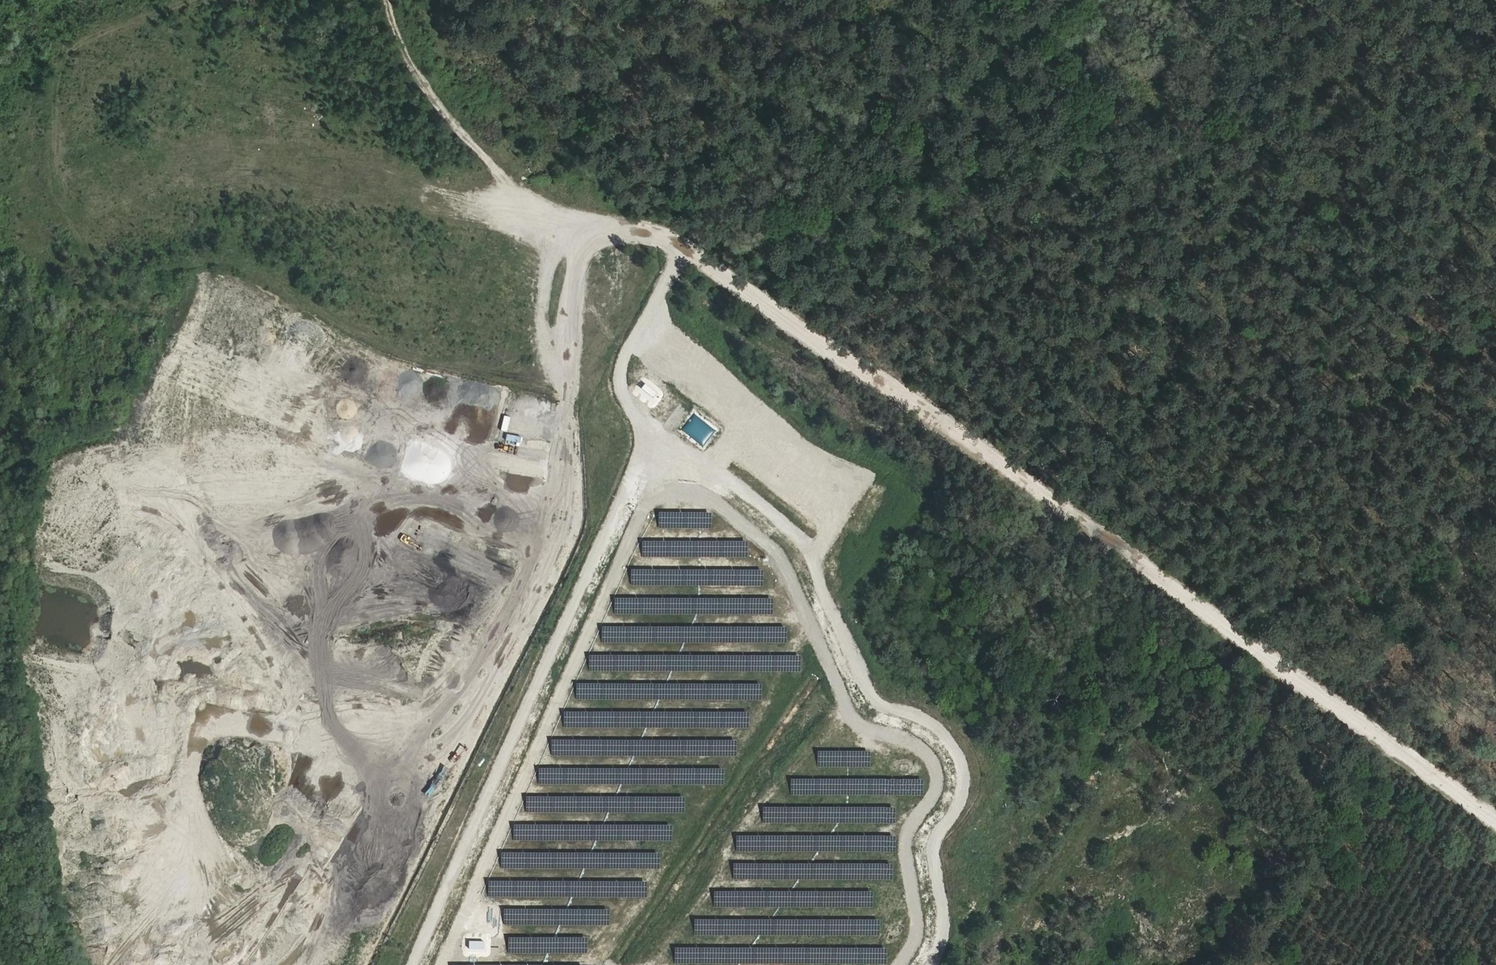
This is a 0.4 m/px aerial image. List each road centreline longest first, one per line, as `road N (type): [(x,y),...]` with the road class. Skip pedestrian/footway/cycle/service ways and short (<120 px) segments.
road 1 (track): [(516,194),(574,220),(650,237),(712,268),(1155,567),(1220,622)]
road 2 (track): [(1220,622),(1495,815)]

